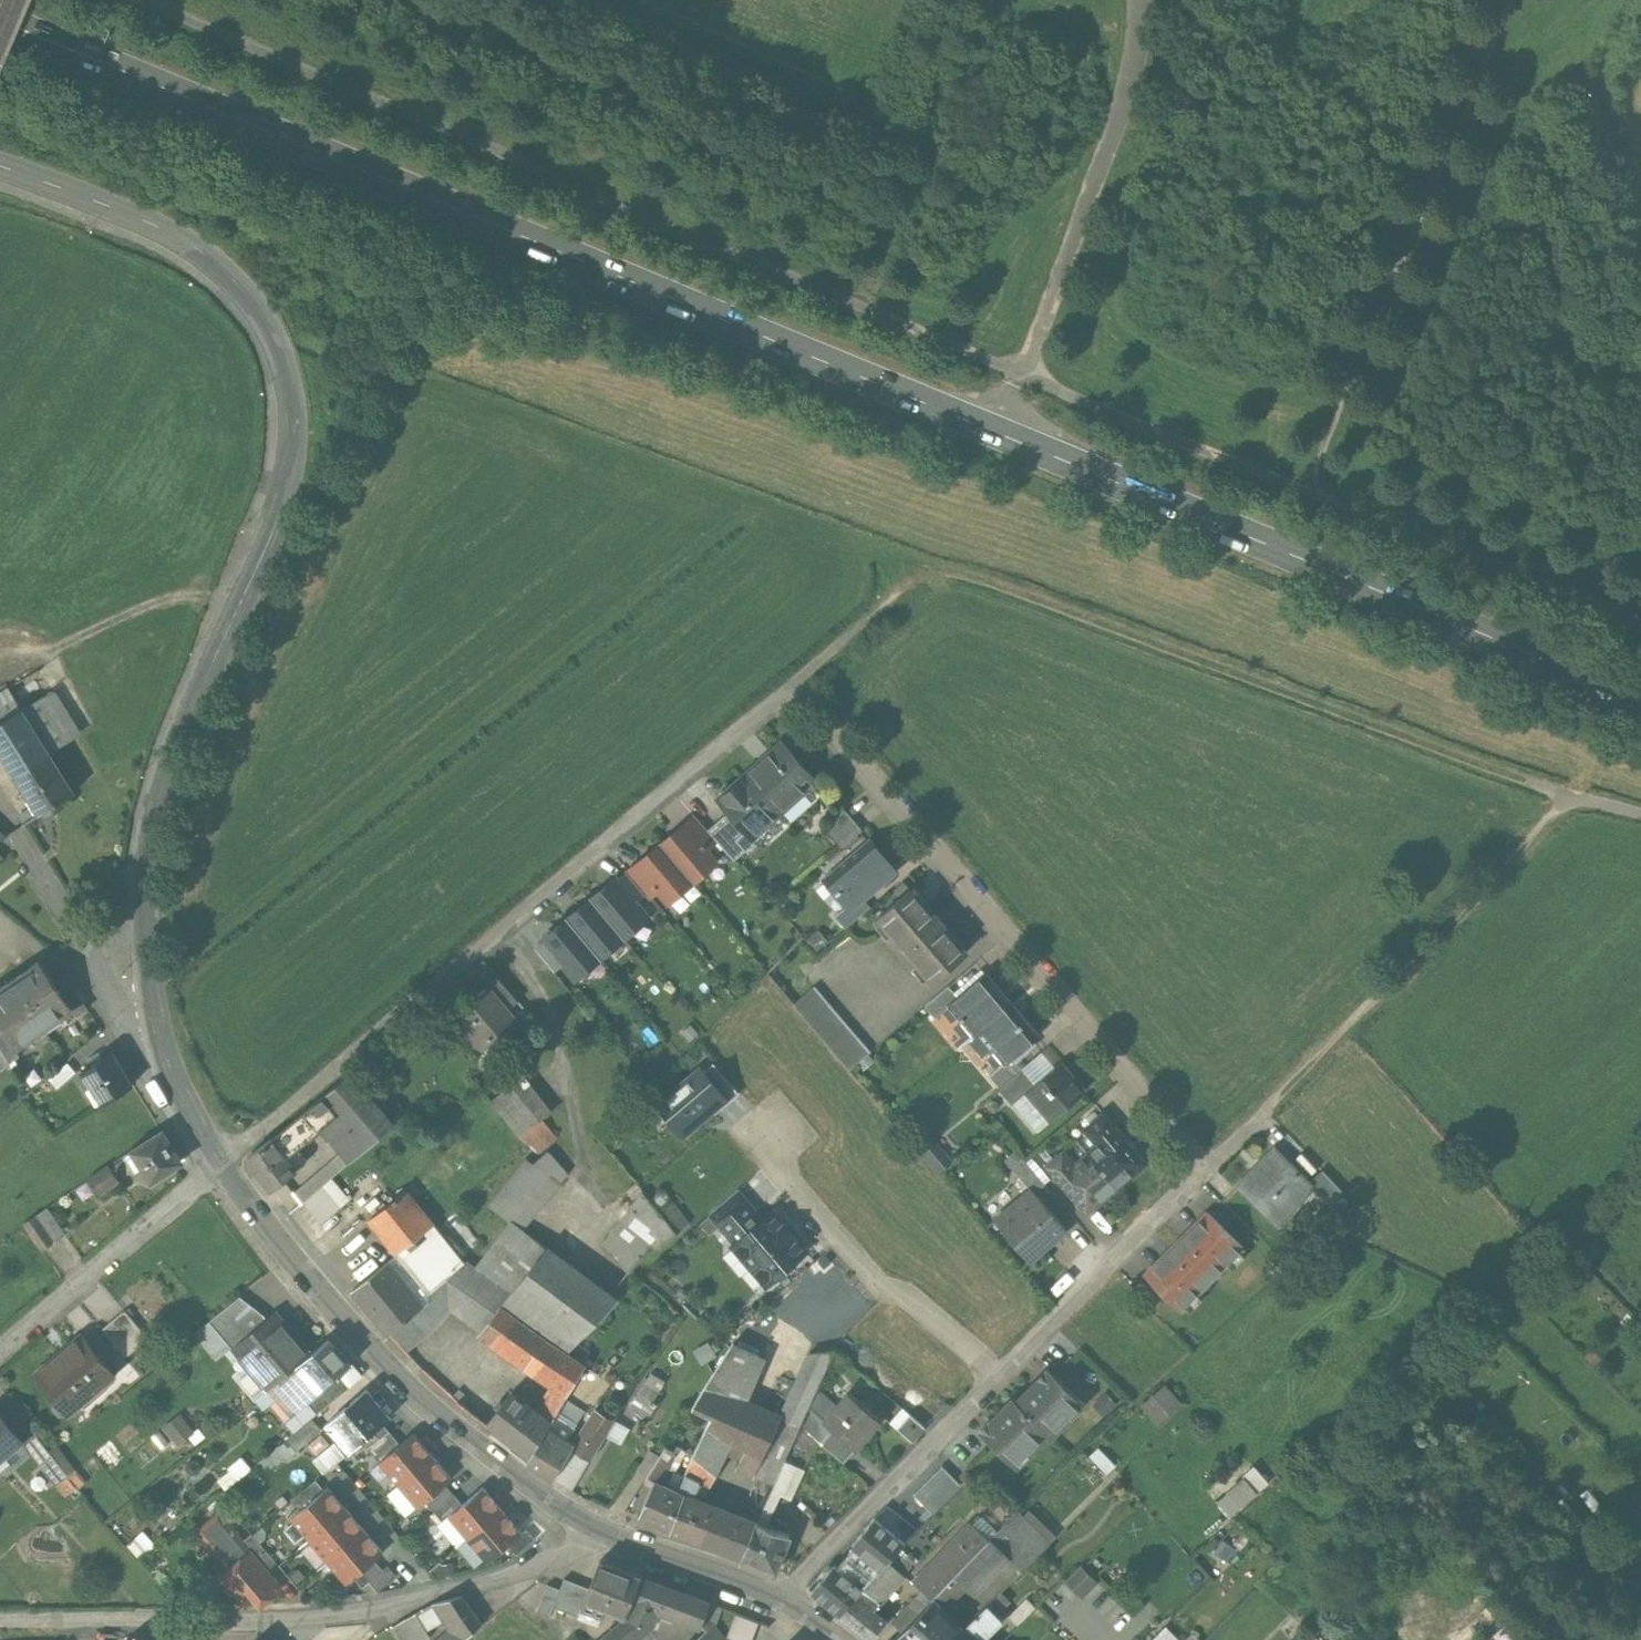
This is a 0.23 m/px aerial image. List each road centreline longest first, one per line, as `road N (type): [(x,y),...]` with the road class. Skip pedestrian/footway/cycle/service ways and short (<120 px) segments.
road 1 (residential): [(221,1166),(792,689),(1204,1166)]
road 2 (residential): [(221,1166),(162,1049),(146,959),(148,859),(182,731),(282,499),(293,444),(286,368),(243,289),(210,258),(150,224),(0,166)]
road 3 (primary): [(997,434),(0,24)]
road 4 (track): [(792,689),(913,583),(966,575),(1574,799)]
road 5 (primary): [(1640,695),(997,434)]
road 6 (track): [(1640,620),(1021,377)]
road 7 (residential): [(618,1530),(466,1587),(386,1607),(0,1626)]
road 8 (residential): [(782,1600),(1204,1166)]
road 9 (residential): [(618,1530),(532,1489),(421,1398),(316,1287),(221,1166)]
road 10 (track): [(1325,499),(1313,468),(1510,0)]
road 11 (unclassified): [(1139,0),(1136,73),(997,434)]
road 12 (track): [(1268,1105),(1574,799)]
road 13 (residential): [(0,1353),(221,1166)]
road 14 (track): [(932,133),(864,310)]
road 15 (residential): [(782,1600),(618,1530)]

